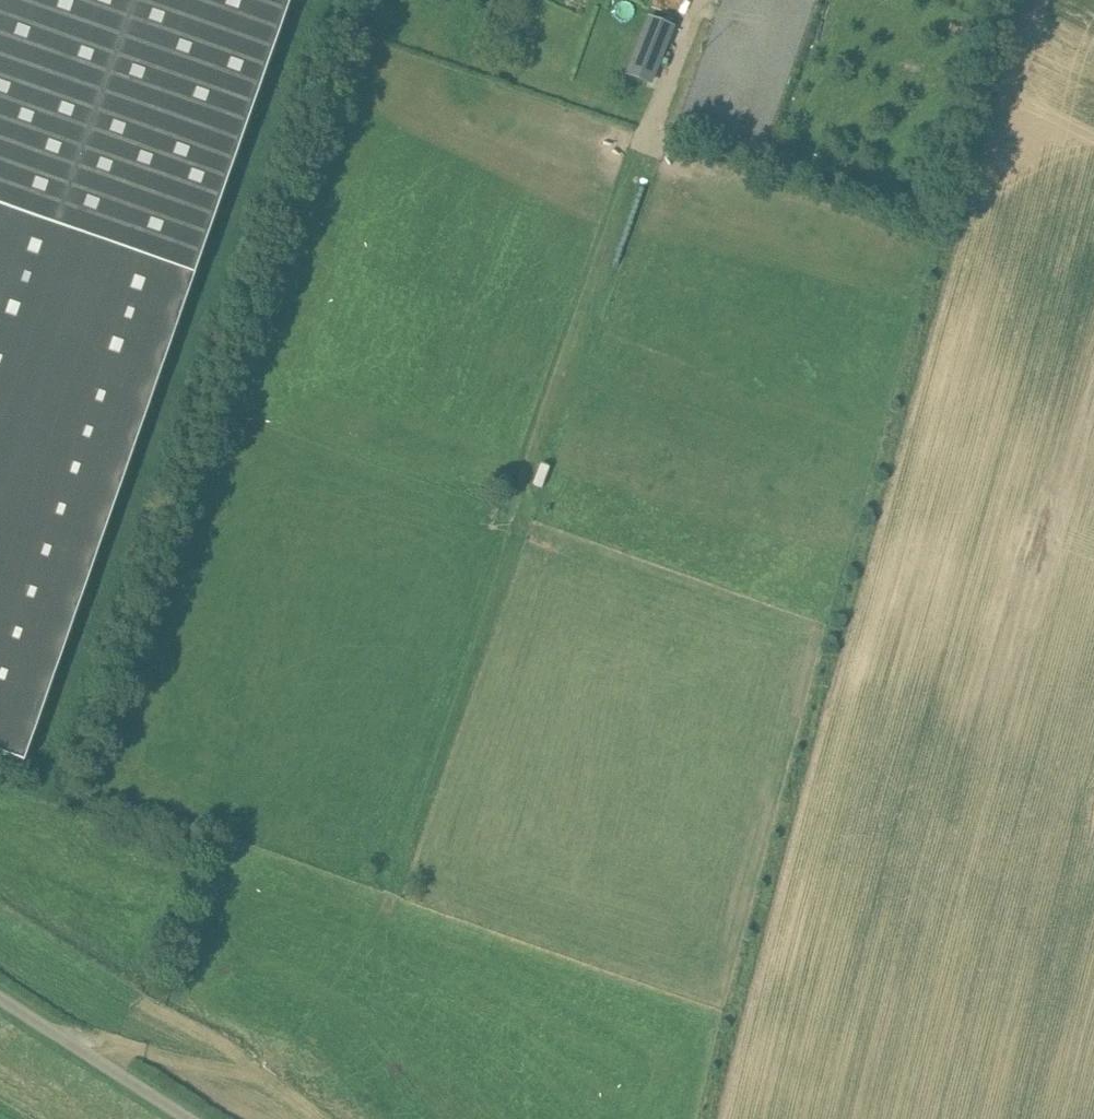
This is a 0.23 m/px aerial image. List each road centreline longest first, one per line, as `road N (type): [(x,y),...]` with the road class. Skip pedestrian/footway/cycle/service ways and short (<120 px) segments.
road 1 (unclassified): [(189,1118),(0,998)]

